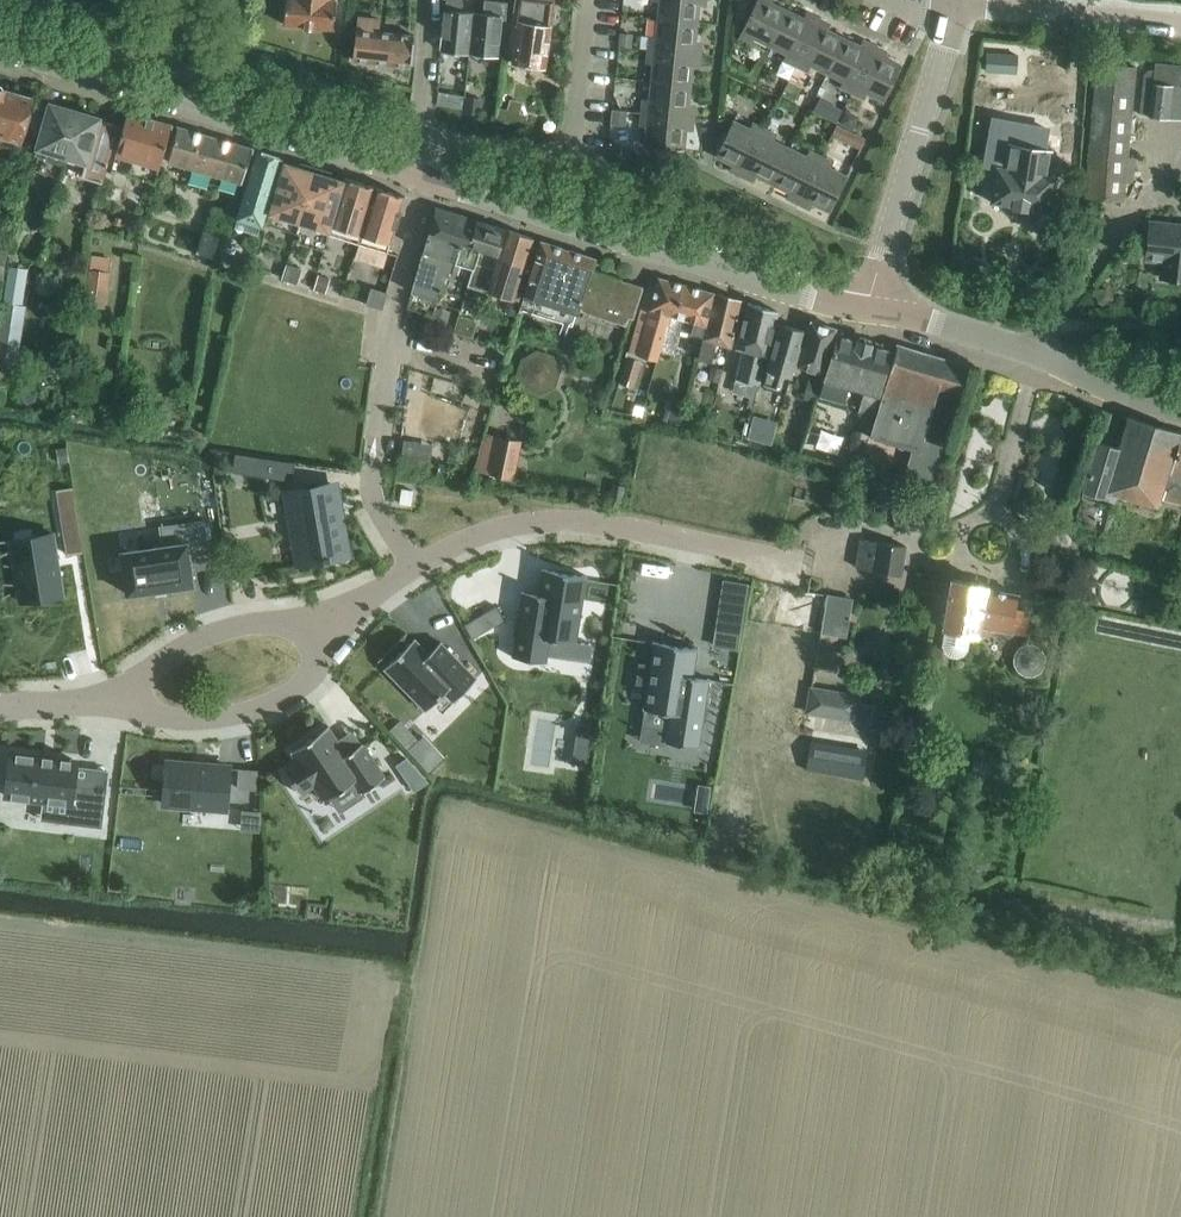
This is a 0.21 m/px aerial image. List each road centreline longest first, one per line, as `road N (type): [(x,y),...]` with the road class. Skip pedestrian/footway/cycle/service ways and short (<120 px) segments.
road 1 (residential): [(326,623),(416,565),(525,524),(571,522),(780,562)]
road 2 (tertiary): [(871,311),(413,173)]
road 3 (tertiary): [(413,173),(0,49)]
road 4 (tertiary): [(871,311),(931,321),(1180,417)]
road 5 (residential): [(871,311),(955,3)]
road 6 (residential): [(423,138),(568,154),(584,0)]
road 7 (residential): [(127,701),(193,721),(263,707),(310,680),(327,647),(326,623)]
road 8 (residential): [(1180,23),(955,3)]
road 9 (residential): [(326,623),(216,630),(185,643),(127,701)]
road 10 (residential): [(426,0),(423,138)]
road 11 (residential): [(0,706),(127,701)]

